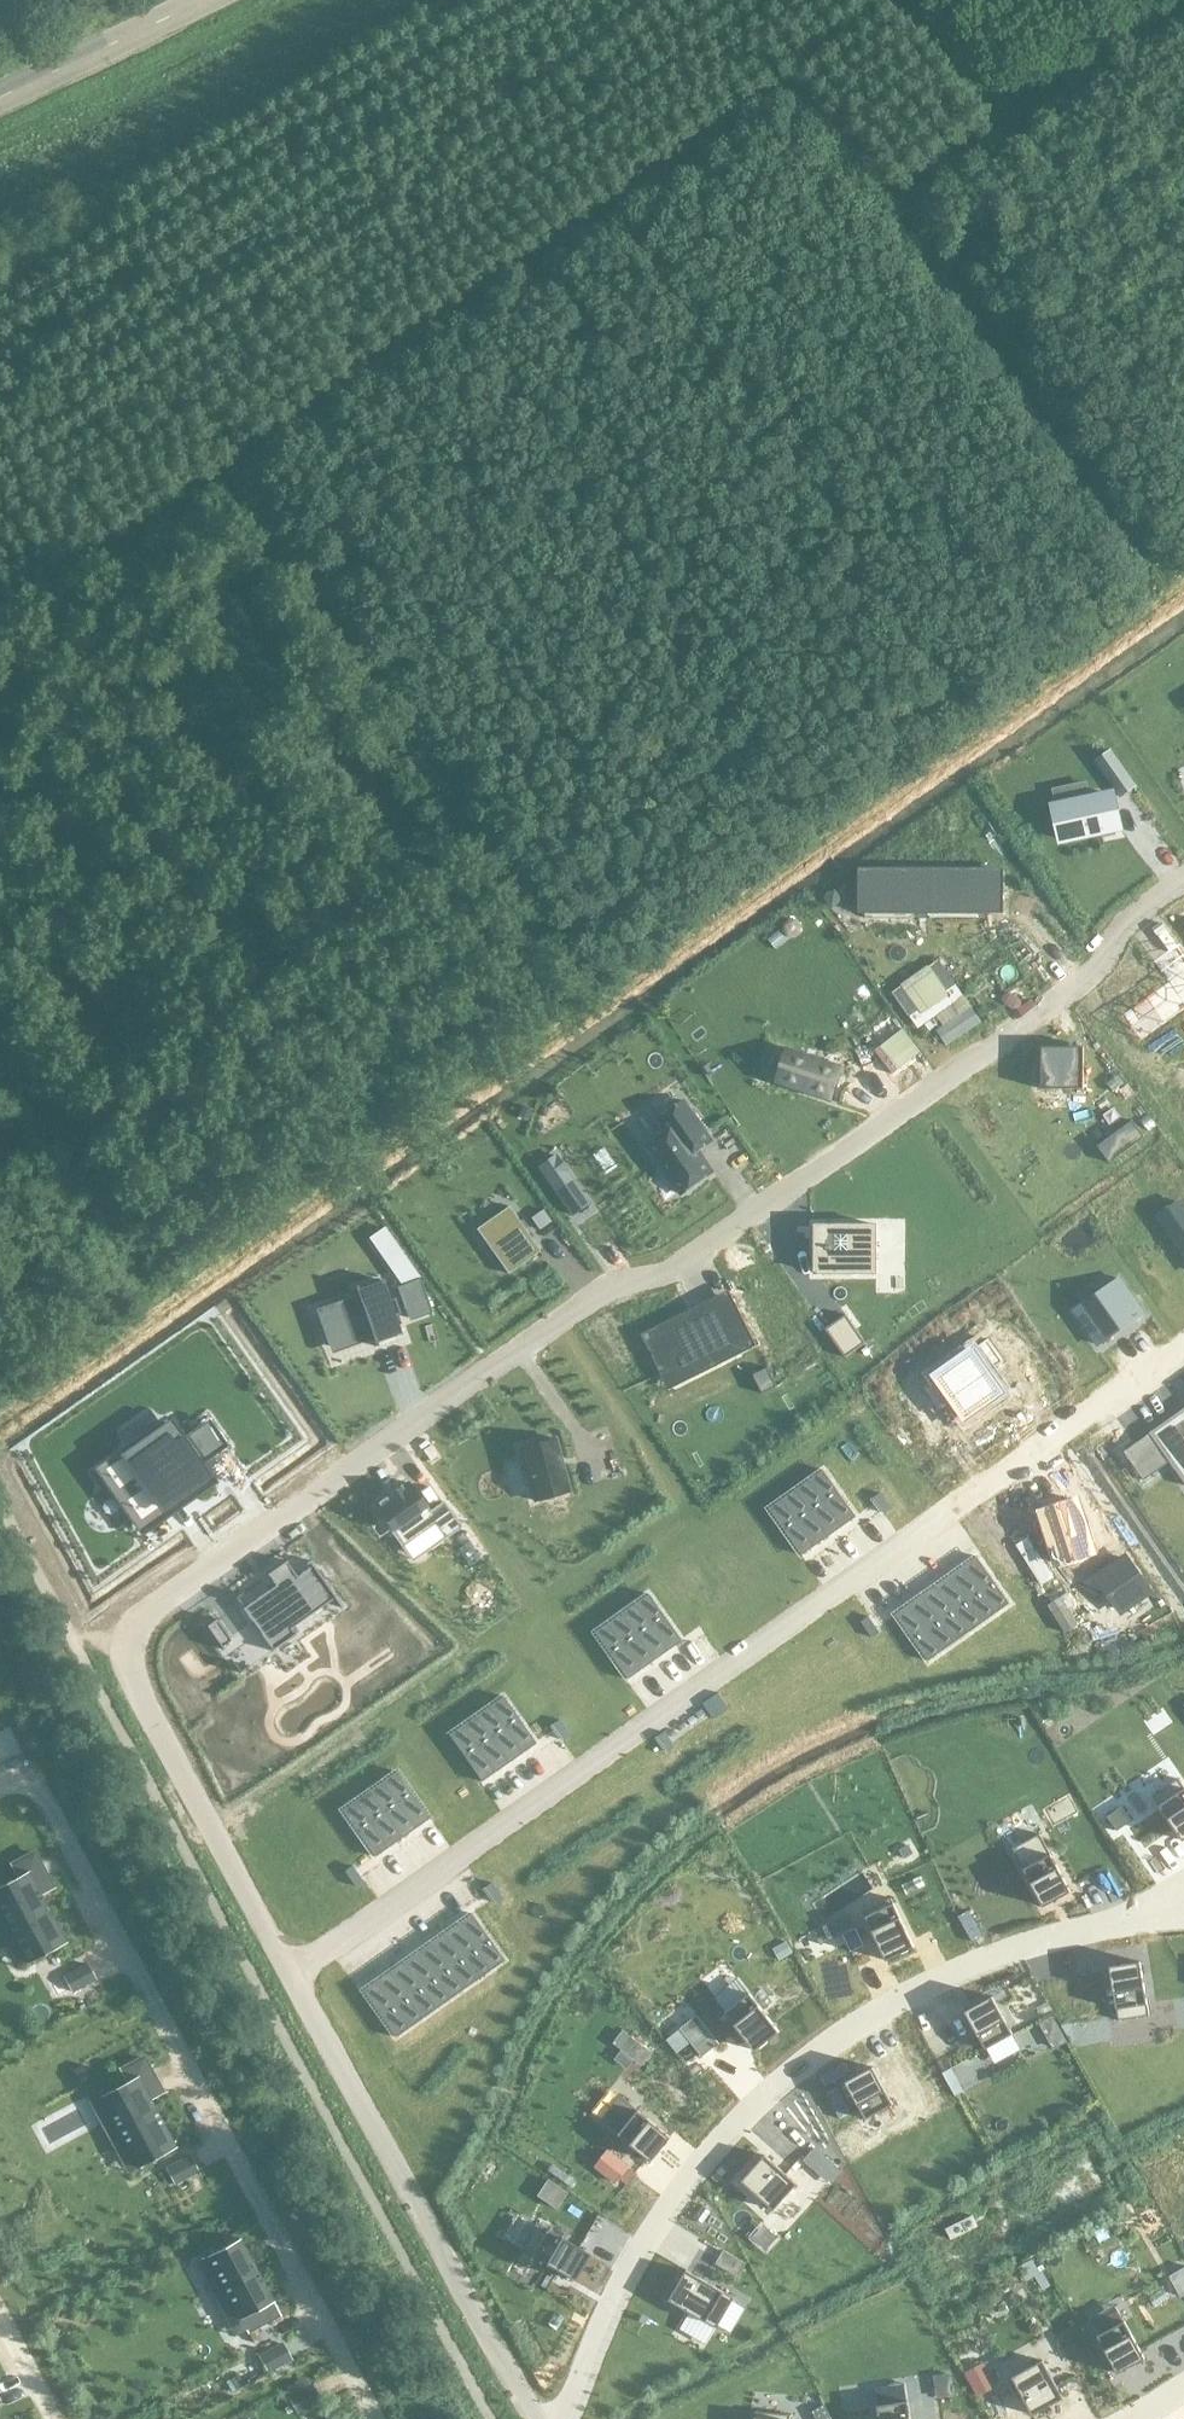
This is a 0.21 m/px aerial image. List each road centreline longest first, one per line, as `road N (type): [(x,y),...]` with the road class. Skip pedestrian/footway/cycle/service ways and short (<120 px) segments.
road 1 (residential): [(289,1973),(128,1671),(128,1632),(151,1602),(597,1292),(677,1267),(1096,966),(1122,921),(1183,878)]
road 2 (residential): [(1183,1349),(289,1973)]
road 3 (residential): [(1147,1914),(1061,1933),(945,1978),(825,2048),(718,2145),(621,2287),(556,2418)]
road 4 (residential): [(375,2418),(45,1801),(24,1782),(0,1784)]
road 5 (residential): [(536,2418),(289,1973)]
road 6 (unclassified): [(0,99),(207,0)]

